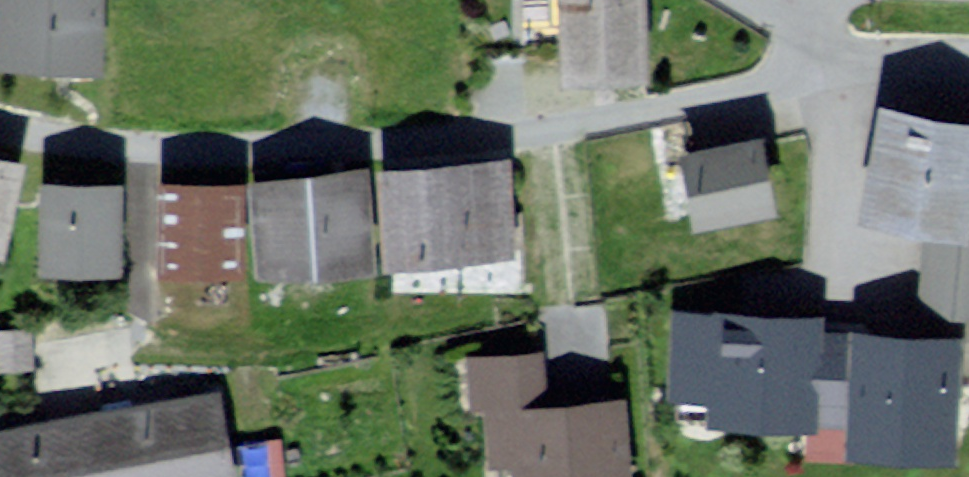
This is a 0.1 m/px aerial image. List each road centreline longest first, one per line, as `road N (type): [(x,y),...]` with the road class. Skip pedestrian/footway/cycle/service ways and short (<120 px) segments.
road 1 (residential): [(843,58),(740,101),(400,142),(137,149),(0,124)]
road 2 (residential): [(843,58),(968,58)]

